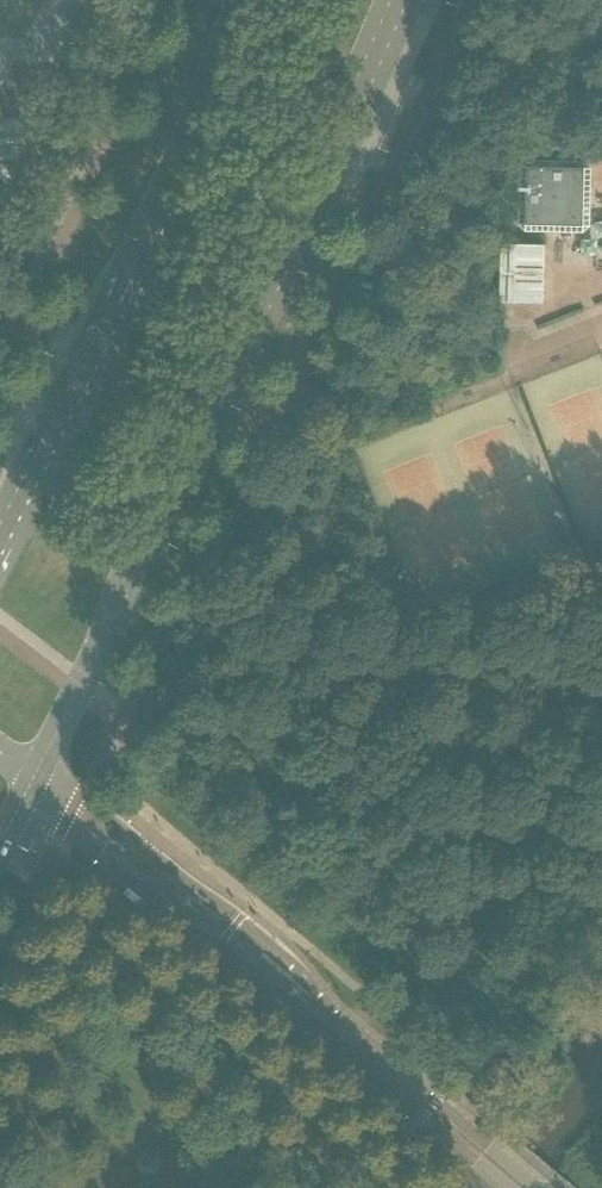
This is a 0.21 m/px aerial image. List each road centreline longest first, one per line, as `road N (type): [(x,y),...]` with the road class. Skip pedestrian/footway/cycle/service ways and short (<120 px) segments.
road 1 (secondary): [(33,779),(162,529),(408,0)]
road 2 (unclassified): [(539,1187),(101,823),(72,812)]
road 3 (unclassified): [(72,812),(88,846),(509,1187)]
road 4 (secondary): [(241,0),(152,218),(0,523)]

